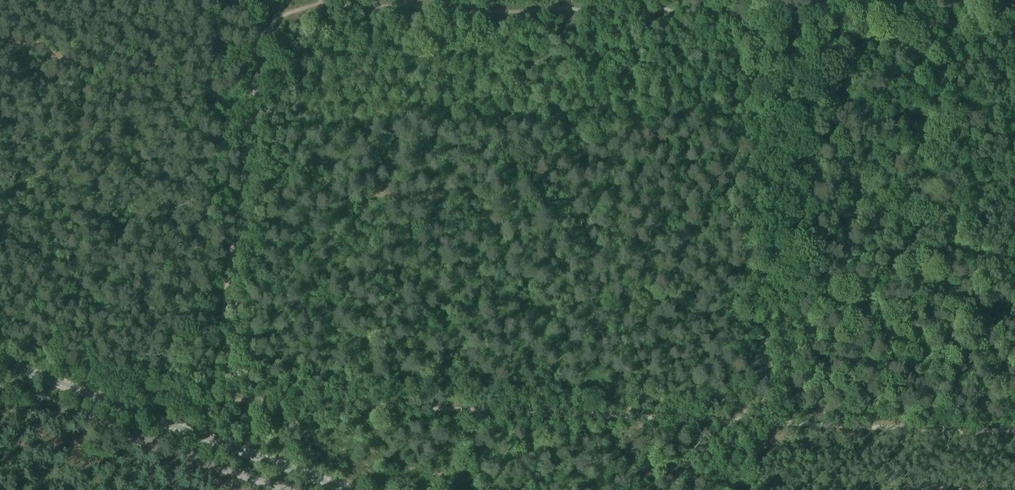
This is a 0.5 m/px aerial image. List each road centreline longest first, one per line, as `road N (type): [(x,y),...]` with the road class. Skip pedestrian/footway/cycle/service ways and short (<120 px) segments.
road 1 (track): [(1014,29),(728,13),(287,9),(266,27),(260,56),(213,397)]
road 2 (track): [(213,397),(1014,432)]
road 3 (track): [(728,13),(773,52),(788,85),(763,421)]
road 4 (tertiary): [(333,489),(118,399),(0,362)]

